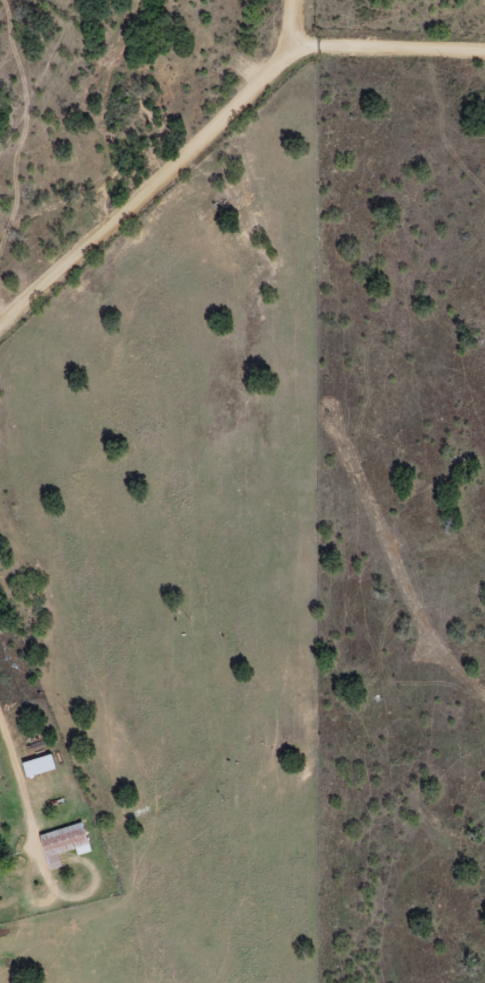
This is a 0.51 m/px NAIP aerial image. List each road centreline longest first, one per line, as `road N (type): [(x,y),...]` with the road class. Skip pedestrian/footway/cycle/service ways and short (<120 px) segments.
road 1 (residential): [(295,55),(0,327)]
road 2 (residential): [(484,53),(325,48),(295,55)]

